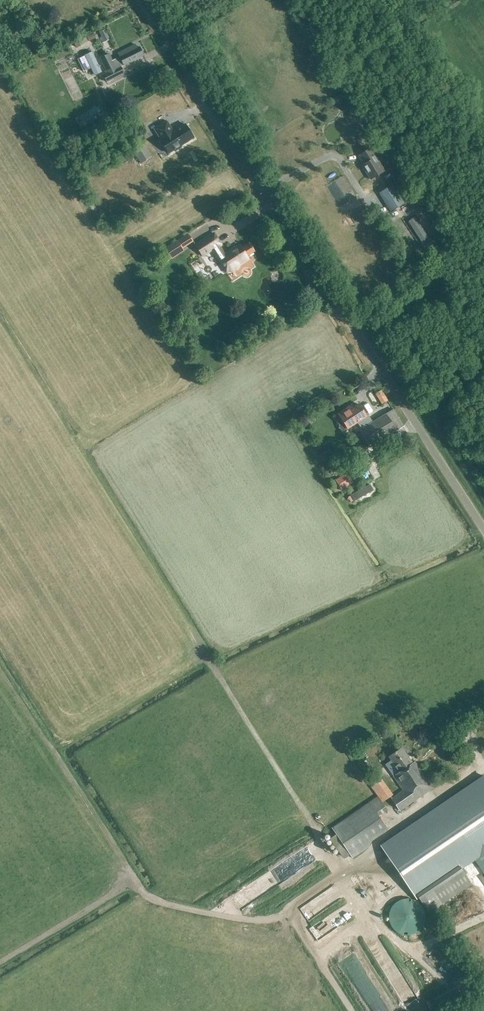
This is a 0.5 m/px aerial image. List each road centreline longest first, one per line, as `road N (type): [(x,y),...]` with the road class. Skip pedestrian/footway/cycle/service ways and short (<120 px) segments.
road 1 (unclassified): [(483,527),(141,0)]
road 2 (track): [(476,762),(470,779),(290,906),(356,1010)]

